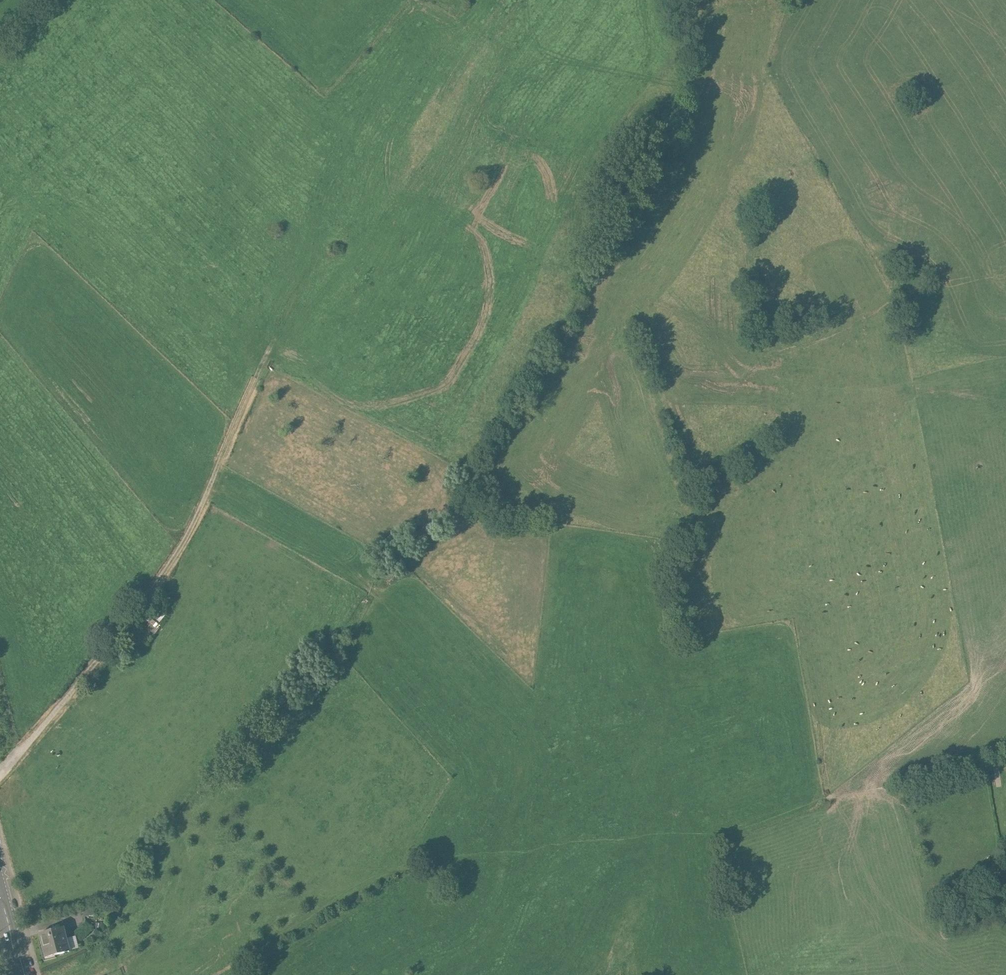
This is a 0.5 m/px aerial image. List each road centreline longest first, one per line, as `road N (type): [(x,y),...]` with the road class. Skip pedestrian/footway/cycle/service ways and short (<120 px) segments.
road 1 (track): [(0,772),(133,615),(188,536),(281,327)]

